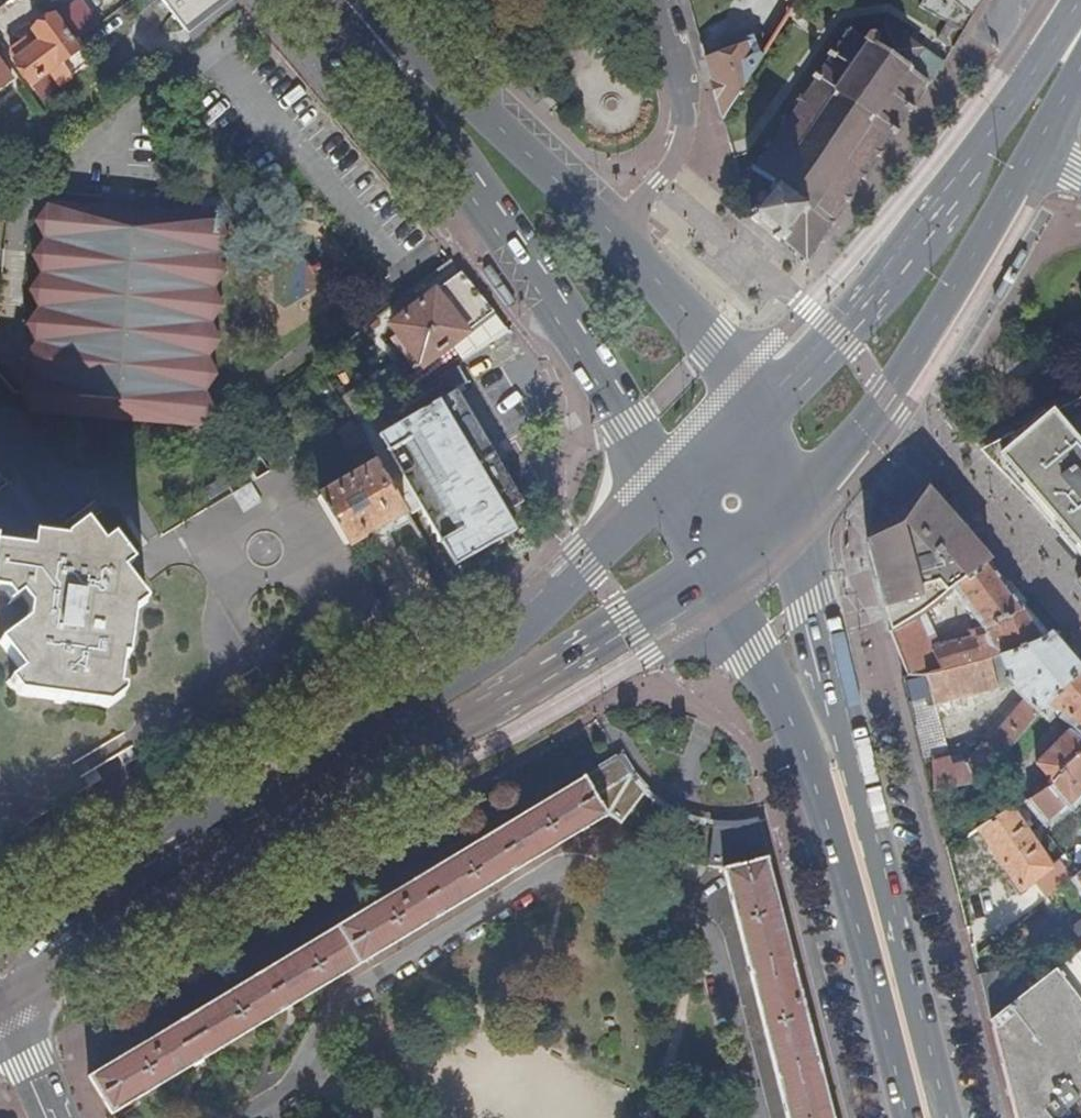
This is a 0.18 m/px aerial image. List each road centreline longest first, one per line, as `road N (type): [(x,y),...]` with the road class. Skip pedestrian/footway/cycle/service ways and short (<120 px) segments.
road 1 (primary): [(0,997),(704,575)]
road 2 (primary): [(655,496),(537,620),(448,684),(267,792),(178,825),(0,932)]
road 3 (primary): [(382,40),(569,324),(626,421),(655,496)]
road 4 (primary): [(1077,0),(954,191),(839,335),(752,418)]
road 5 (primary): [(781,519),(826,477),(887,396),(1032,156)]
road 6 (primary): [(871,902),(871,824),(781,519)]
road 7 (primary): [(704,575),(793,735),(828,827),(871,902)]
road 8 (primary): [(614,232),(481,105),(382,40)]
road 9 (residential): [(614,232),(676,160),(685,136),(684,78),(660,0)]
road 10 (primary): [(752,418),(713,343),(614,232)]
road 11 (primary): [(931,1117),(871,902)]
road 12 (primary): [(752,418),(655,496)]

